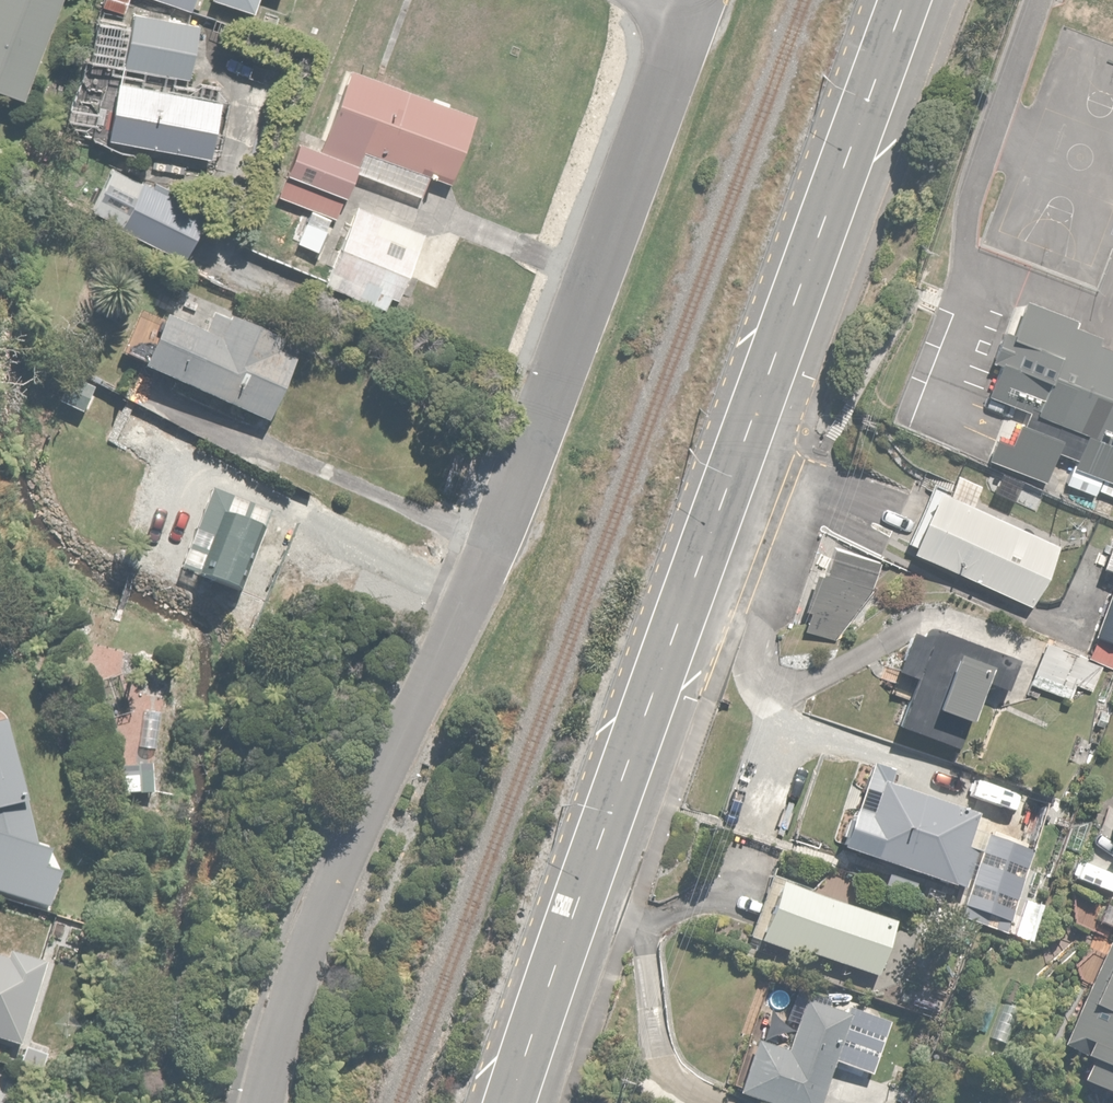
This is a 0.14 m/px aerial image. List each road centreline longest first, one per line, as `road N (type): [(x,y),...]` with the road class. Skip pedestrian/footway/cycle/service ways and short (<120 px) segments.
road 1 (residential): [(693,7),(482,568),(329,890),(260,1102)]
road 2 (primary): [(515,1102),(909,0)]

